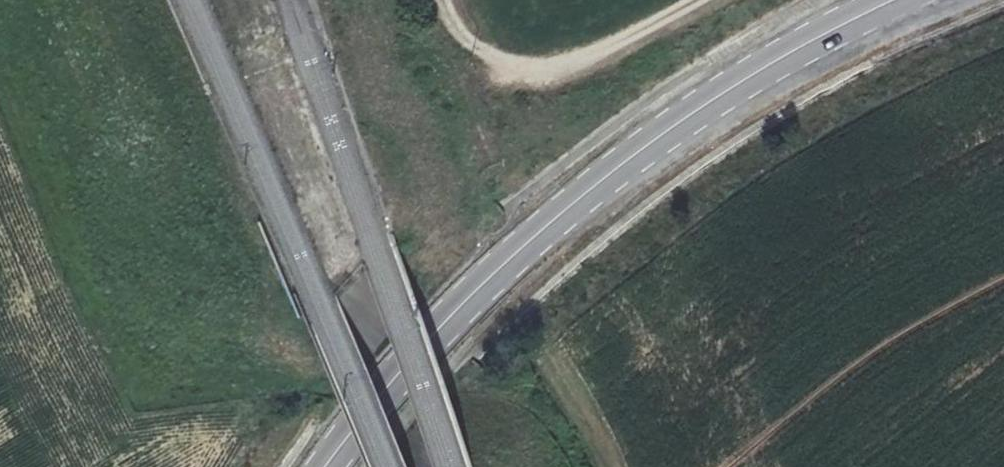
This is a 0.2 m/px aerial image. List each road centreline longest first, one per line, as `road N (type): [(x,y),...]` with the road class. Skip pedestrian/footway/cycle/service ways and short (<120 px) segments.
road 1 (secondary): [(329,466),(442,329),(546,227),(680,122),(894,0)]
road 2 (track): [(443,0),(476,45),(532,65),(596,54),(698,0)]

